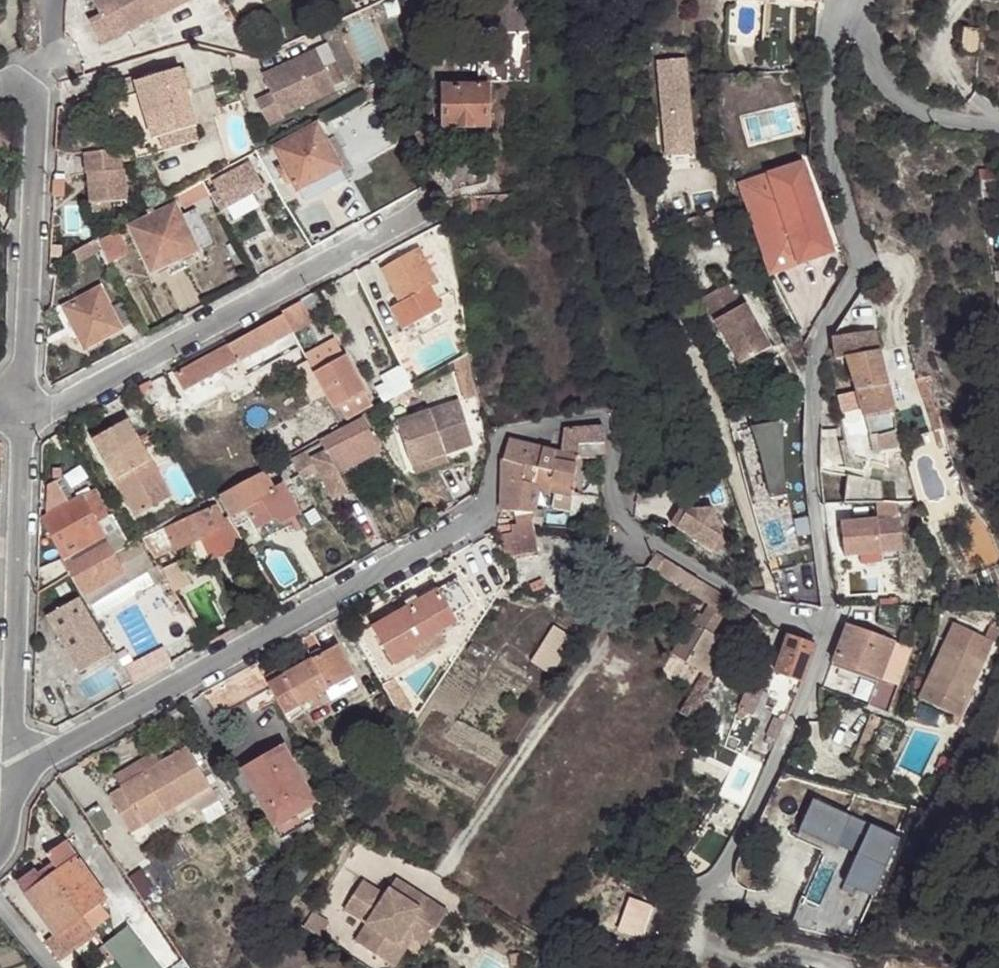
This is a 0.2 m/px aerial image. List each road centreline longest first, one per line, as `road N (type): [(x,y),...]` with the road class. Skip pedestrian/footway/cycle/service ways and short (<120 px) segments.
road 1 (residential): [(830,636),(627,528),(614,505),(613,427),(605,416),(504,434),(495,444),(480,518),(14,772)]
road 2 (residential): [(998,126),(940,117),(890,93),(862,11),(841,3),(829,60),(829,133),(860,255),(856,284),(821,332),(813,359),(813,479),(830,636)]
road 3 (residential): [(412,218),(25,417)]
road 4 (residential): [(830,636),(728,868),(663,903),(651,967)]
road 5 (residential): [(14,772),(25,417)]
road 6 (residential): [(26,386),(37,99),(11,79),(0,85)]

